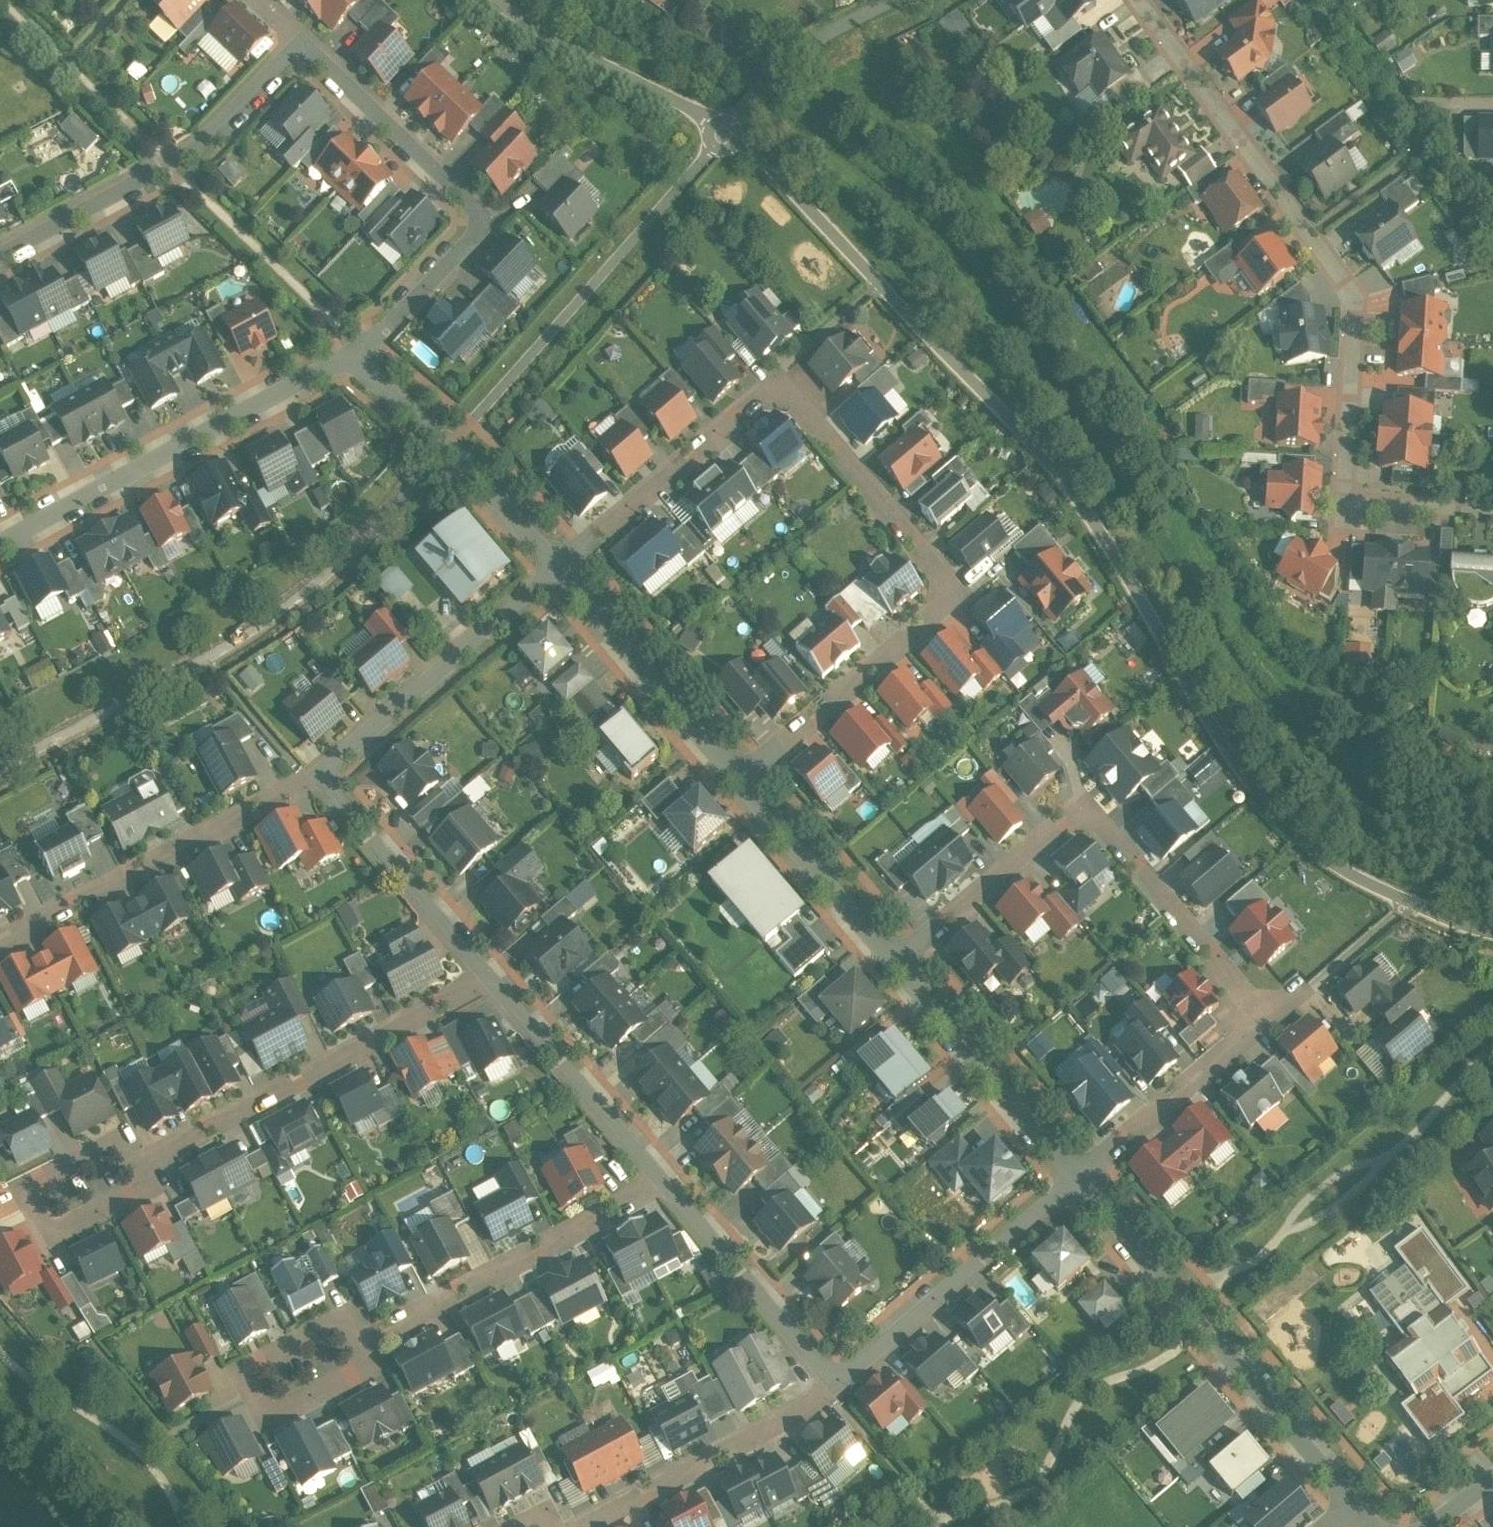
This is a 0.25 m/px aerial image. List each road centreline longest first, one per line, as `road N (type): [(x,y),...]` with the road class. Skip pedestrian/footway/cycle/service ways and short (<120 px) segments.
road 1 (residential): [(736,780),(960,585),(776,374),(559,563)]
road 2 (residential): [(1075,1178),(1259,1018),(1079,805),(893,963)]
road 3 (residential): [(1451,515),(1336,508),(1350,295),(1128,0)]
road 4 (residential): [(353,358),(461,249),(472,211),(304,46)]
road 5 (residential): [(1075,1178),(1350,1501)]
road 6 (residential): [(353,358),(0,546)]
road 7 (residential): [(486,975),(142,1164)]
road 8 (residential): [(0,254),(163,162),(304,46)]
road 9 (residential): [(315,777),(0,948)]
road 10 (residential): [(658,1174),(361,1343)]
road 11 (residential): [(829,1390),(1075,1178)]
road 12 (residential): [(559,563),(315,777)]
road 13 (residential): [(361,1343),(348,1317),(242,1373),(265,1419),(372,1365)]
road 14 (residential): [(142,1164),(128,1140),(28,1194),(53,1238),(153,1184)]
road 15 (residential): [(829,1390),(582,1526)]
road 16 (residential): [(893,963),(1075,1178)]
road 17 (residential): [(559,563),(736,780)]
road 18 (residential): [(658,1174),(829,1390)]
road 19 (residential): [(486,975),(658,1174)]
road 20 (residential): [(315,777),(486,975)]
road 21 (residential): [(736,780),(893,963)]
road 22 (residential): [(559,563),(448,445)]
road 23 (residential): [(353,358),(448,445)]

